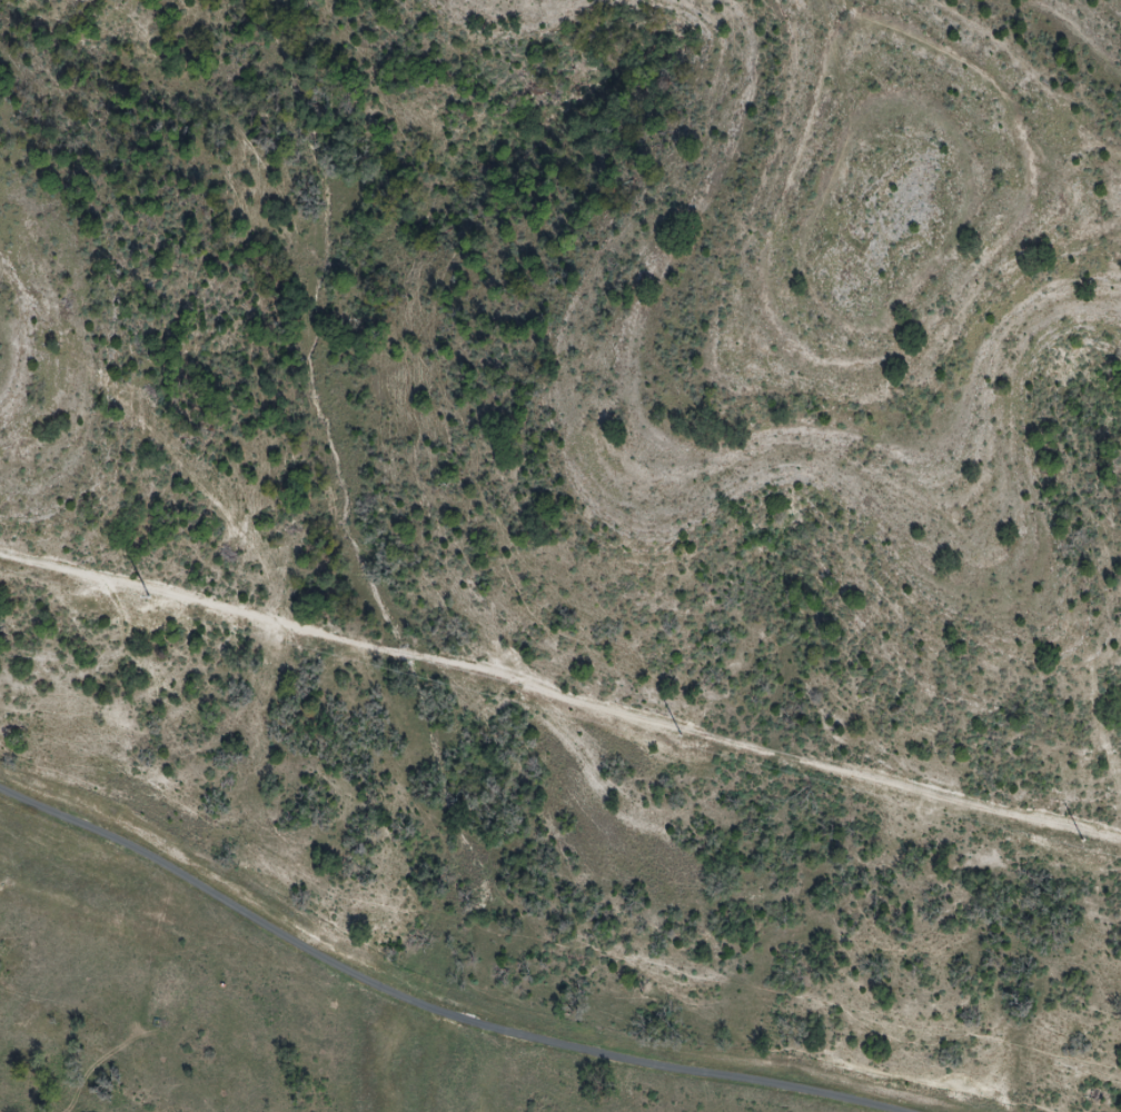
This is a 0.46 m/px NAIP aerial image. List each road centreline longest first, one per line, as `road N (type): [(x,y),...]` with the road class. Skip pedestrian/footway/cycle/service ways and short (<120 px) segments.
road 1 (residential): [(997,1111),(844,1075),(659,1053),(465,1004),(304,925),(82,792),(0,767)]

